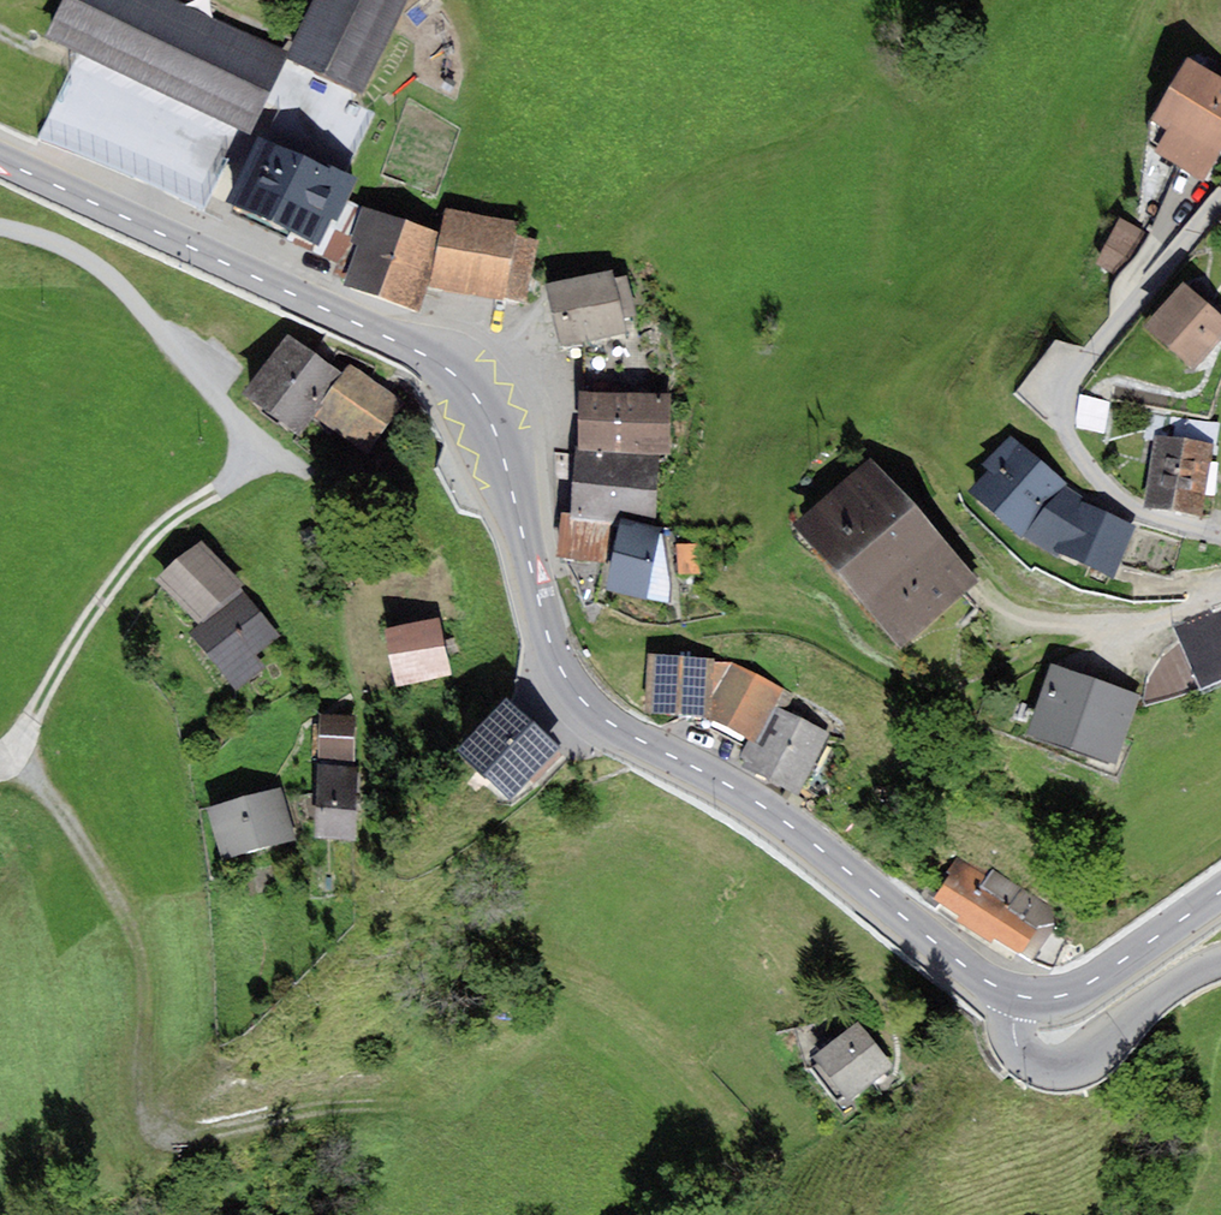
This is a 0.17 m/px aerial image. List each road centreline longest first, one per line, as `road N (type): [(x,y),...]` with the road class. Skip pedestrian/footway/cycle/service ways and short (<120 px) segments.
road 1 (secondary): [(1018,995),(977,976),(767,810),(582,700),(549,642),(498,439),(452,372),(0,158)]
road 2 (track): [(10,768),(53,804),(144,953),(156,1025),(153,1094),(166,1123),(203,1140),(350,1113),(394,1114)]
road 3 (residential): [(1220,541),(1135,509),(1093,480),(1063,420),(1067,390),(1083,365),(1220,206)]
road 4 (track): [(264,455),(226,492),(166,522),(122,574),(74,644),(10,768)]
road 5 (tertiary): [(1220,965),(1172,989),(1068,1067),(1037,1066),(1017,1048),(1018,995)]
road 6 (secondary): [(1220,892),(1083,988),(1050,998),(1018,995)]

